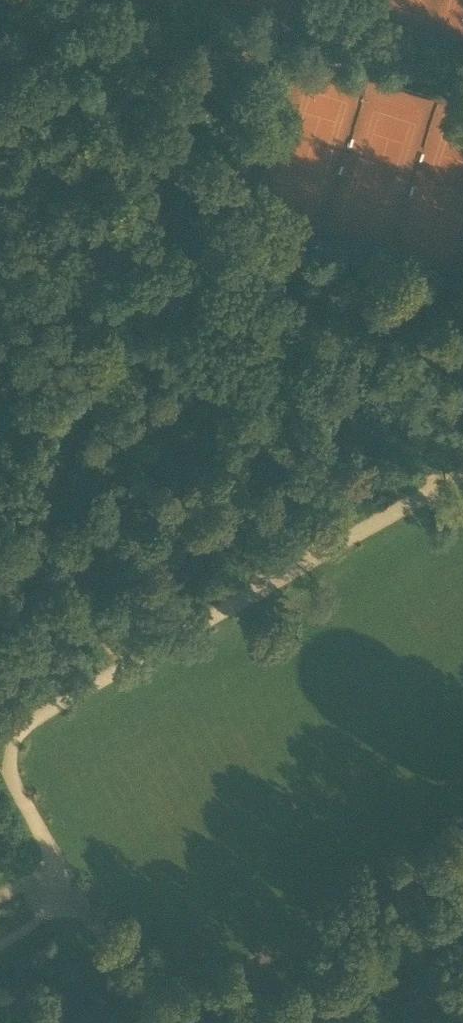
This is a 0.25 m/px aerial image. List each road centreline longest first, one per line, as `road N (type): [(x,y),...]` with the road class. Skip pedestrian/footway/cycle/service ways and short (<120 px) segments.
road 1 (unclassified): [(339,1022),(462,989)]

